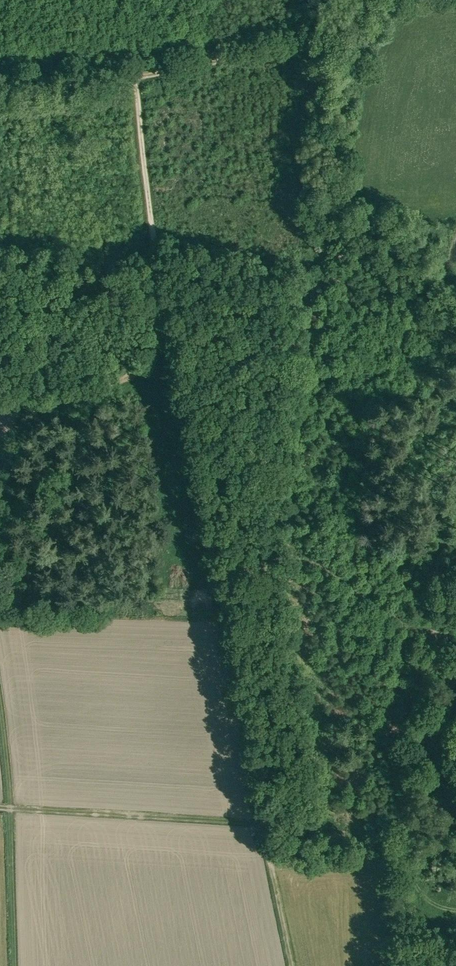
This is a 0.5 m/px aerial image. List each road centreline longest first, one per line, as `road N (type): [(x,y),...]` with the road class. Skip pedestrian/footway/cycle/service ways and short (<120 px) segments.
road 1 (track): [(15,965),(6,812),(267,823),(154,241),(121,0)]
road 2 (track): [(0,84),(131,76),(310,34),(370,9),(455,0)]
road 3 (track): [(0,510),(16,414),(106,390),(175,350)]
road 4 (track): [(267,823),(296,965)]

